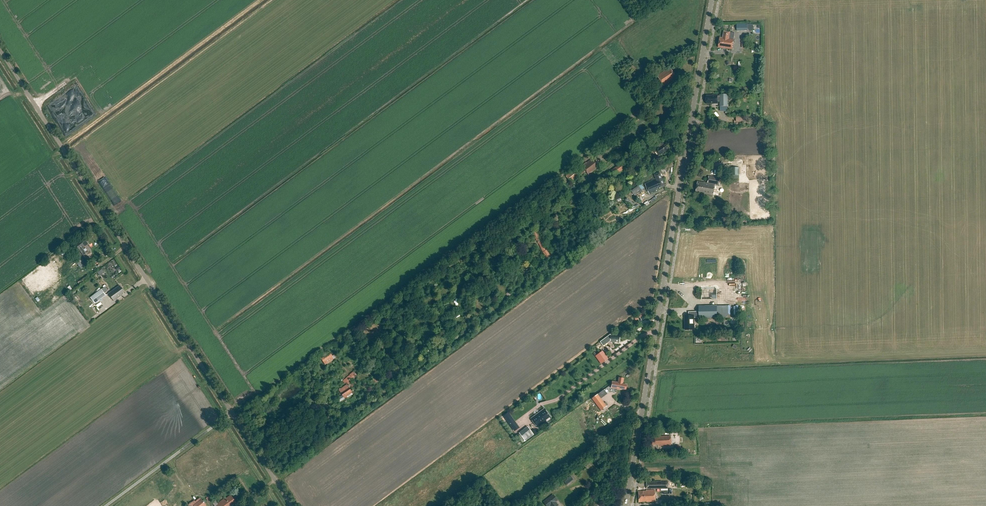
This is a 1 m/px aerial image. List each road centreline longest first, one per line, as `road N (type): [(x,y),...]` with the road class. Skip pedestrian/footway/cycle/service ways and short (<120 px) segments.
road 1 (unclassified): [(290,505),(0,51)]
road 2 (secondary): [(626,505),(712,0)]

